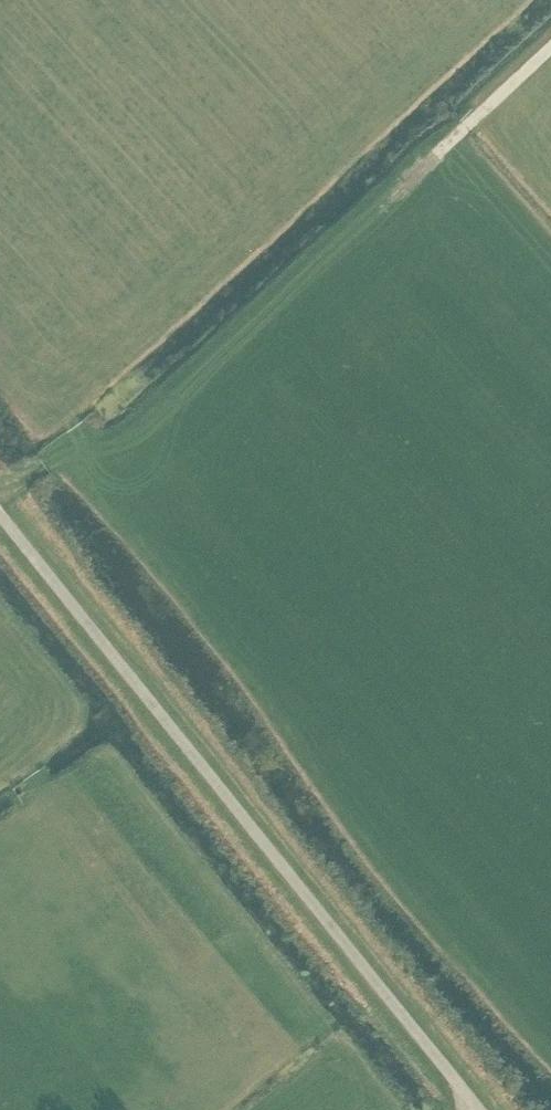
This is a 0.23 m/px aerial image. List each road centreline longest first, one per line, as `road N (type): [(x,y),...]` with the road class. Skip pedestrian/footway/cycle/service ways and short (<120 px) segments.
road 1 (unclassified): [(470,1109),(459,1085),(0,511)]

